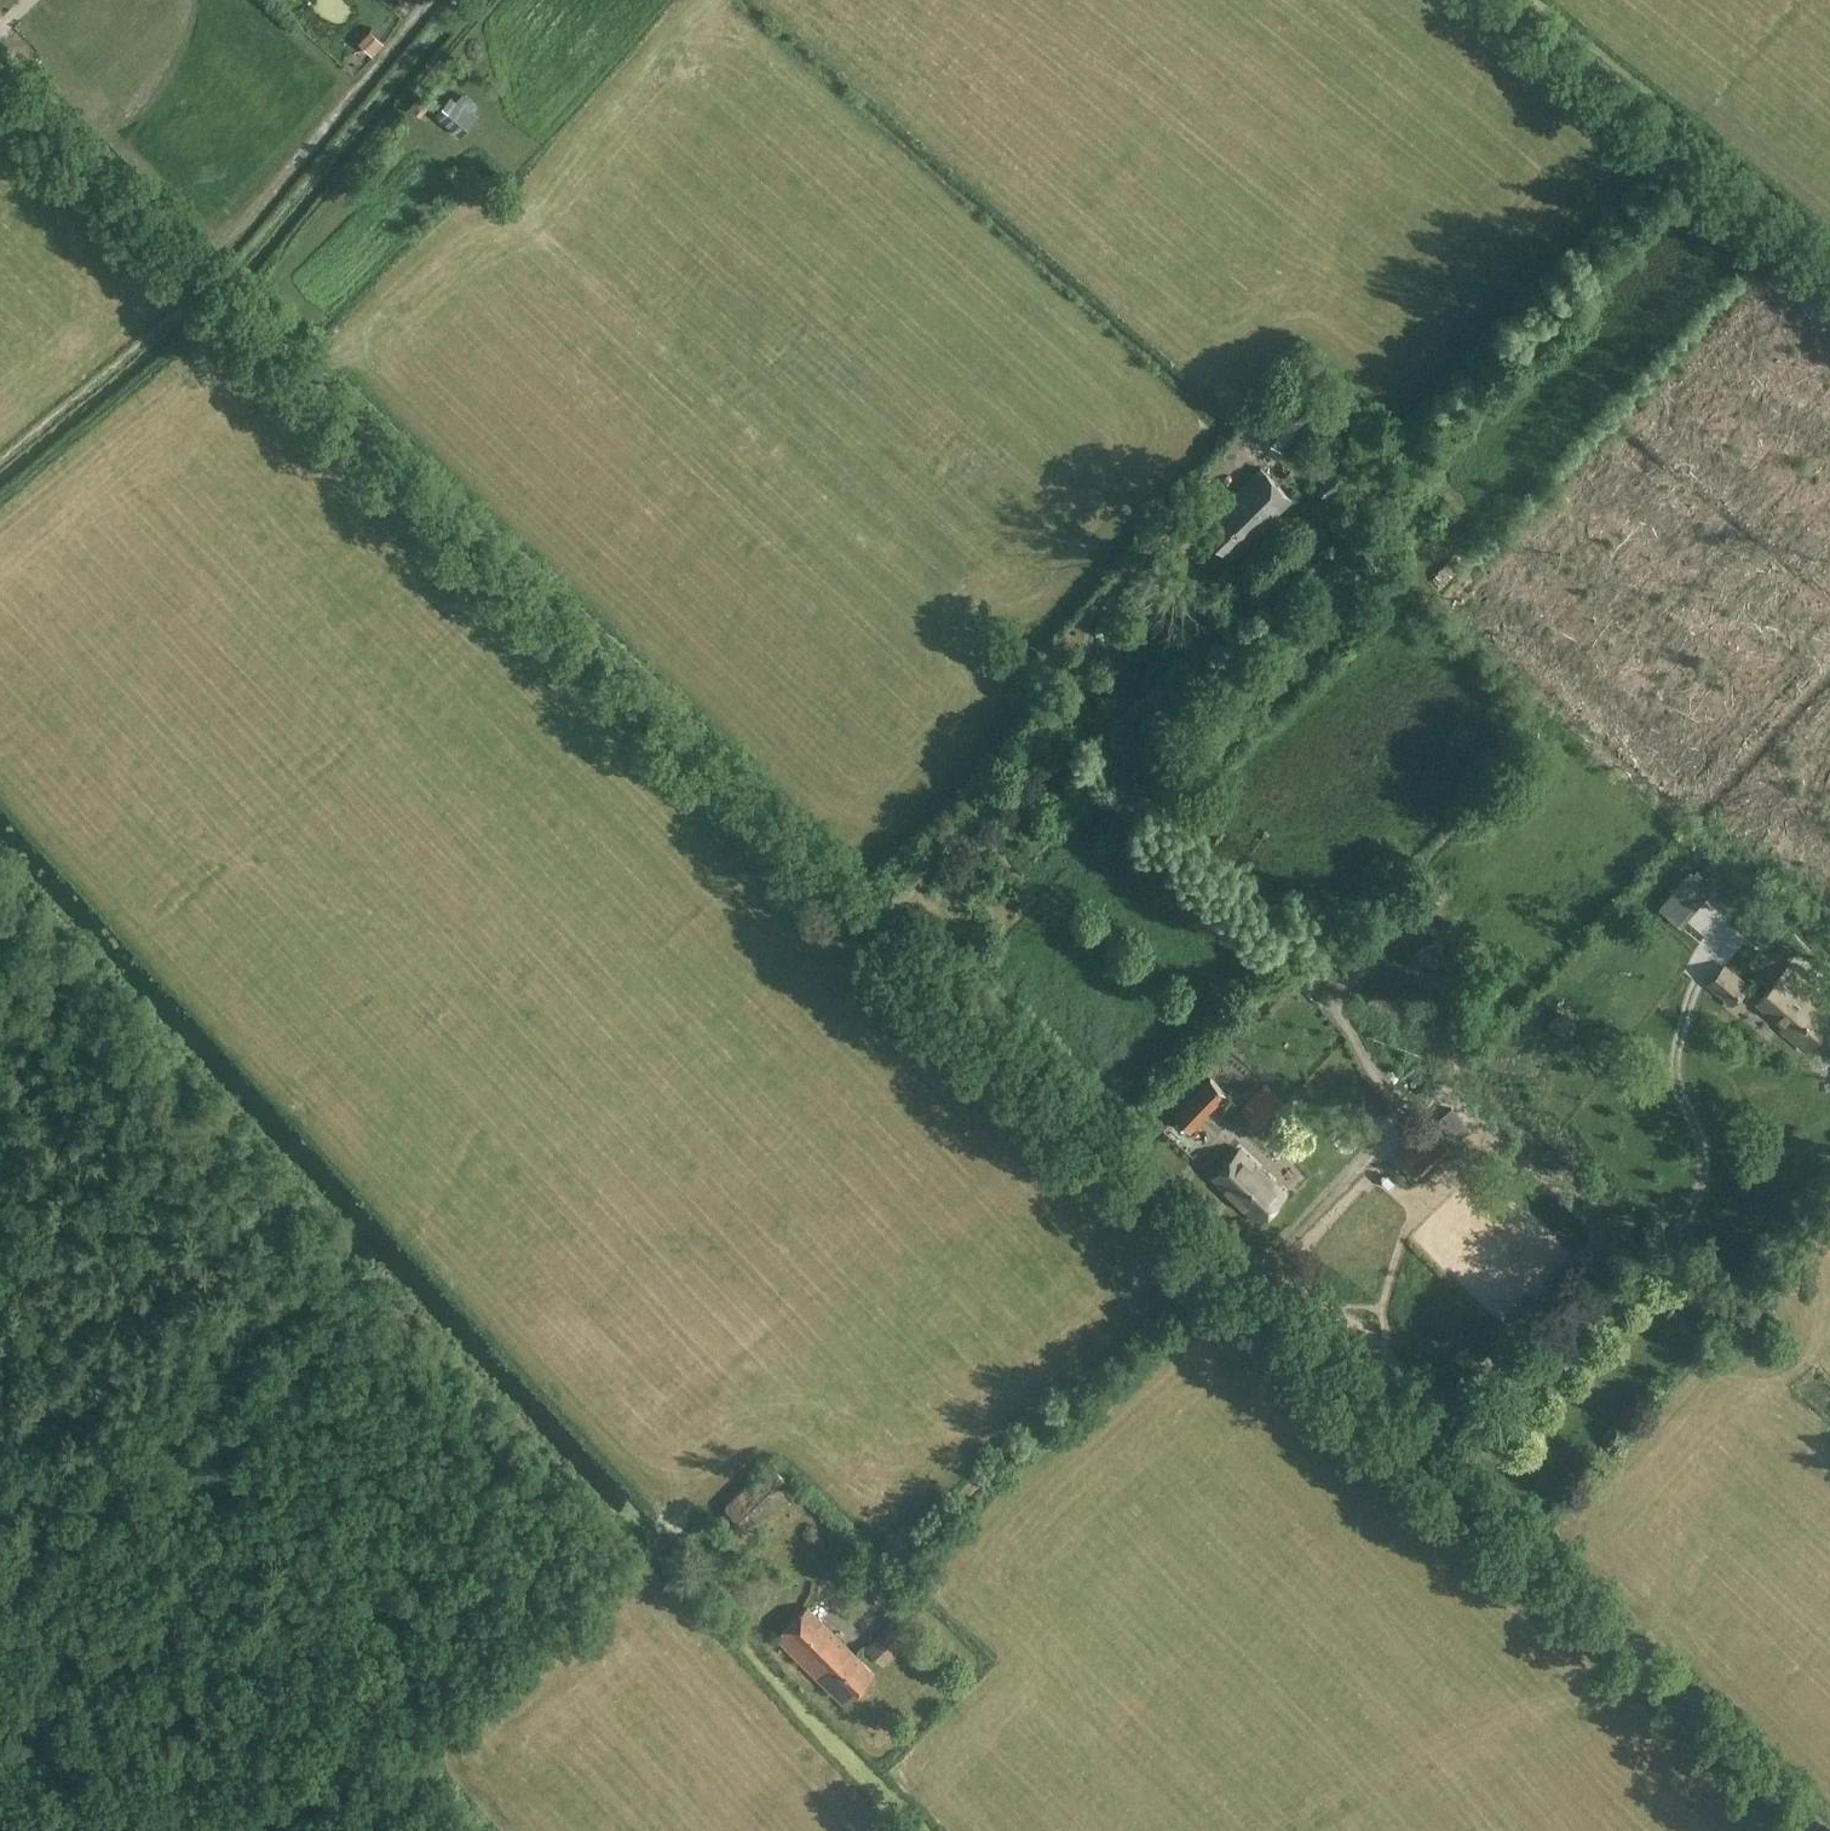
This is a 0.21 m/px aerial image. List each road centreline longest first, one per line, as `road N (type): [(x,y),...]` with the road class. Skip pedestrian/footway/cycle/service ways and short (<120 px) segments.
road 1 (unclassified): [(1825,1830),(0,76)]

